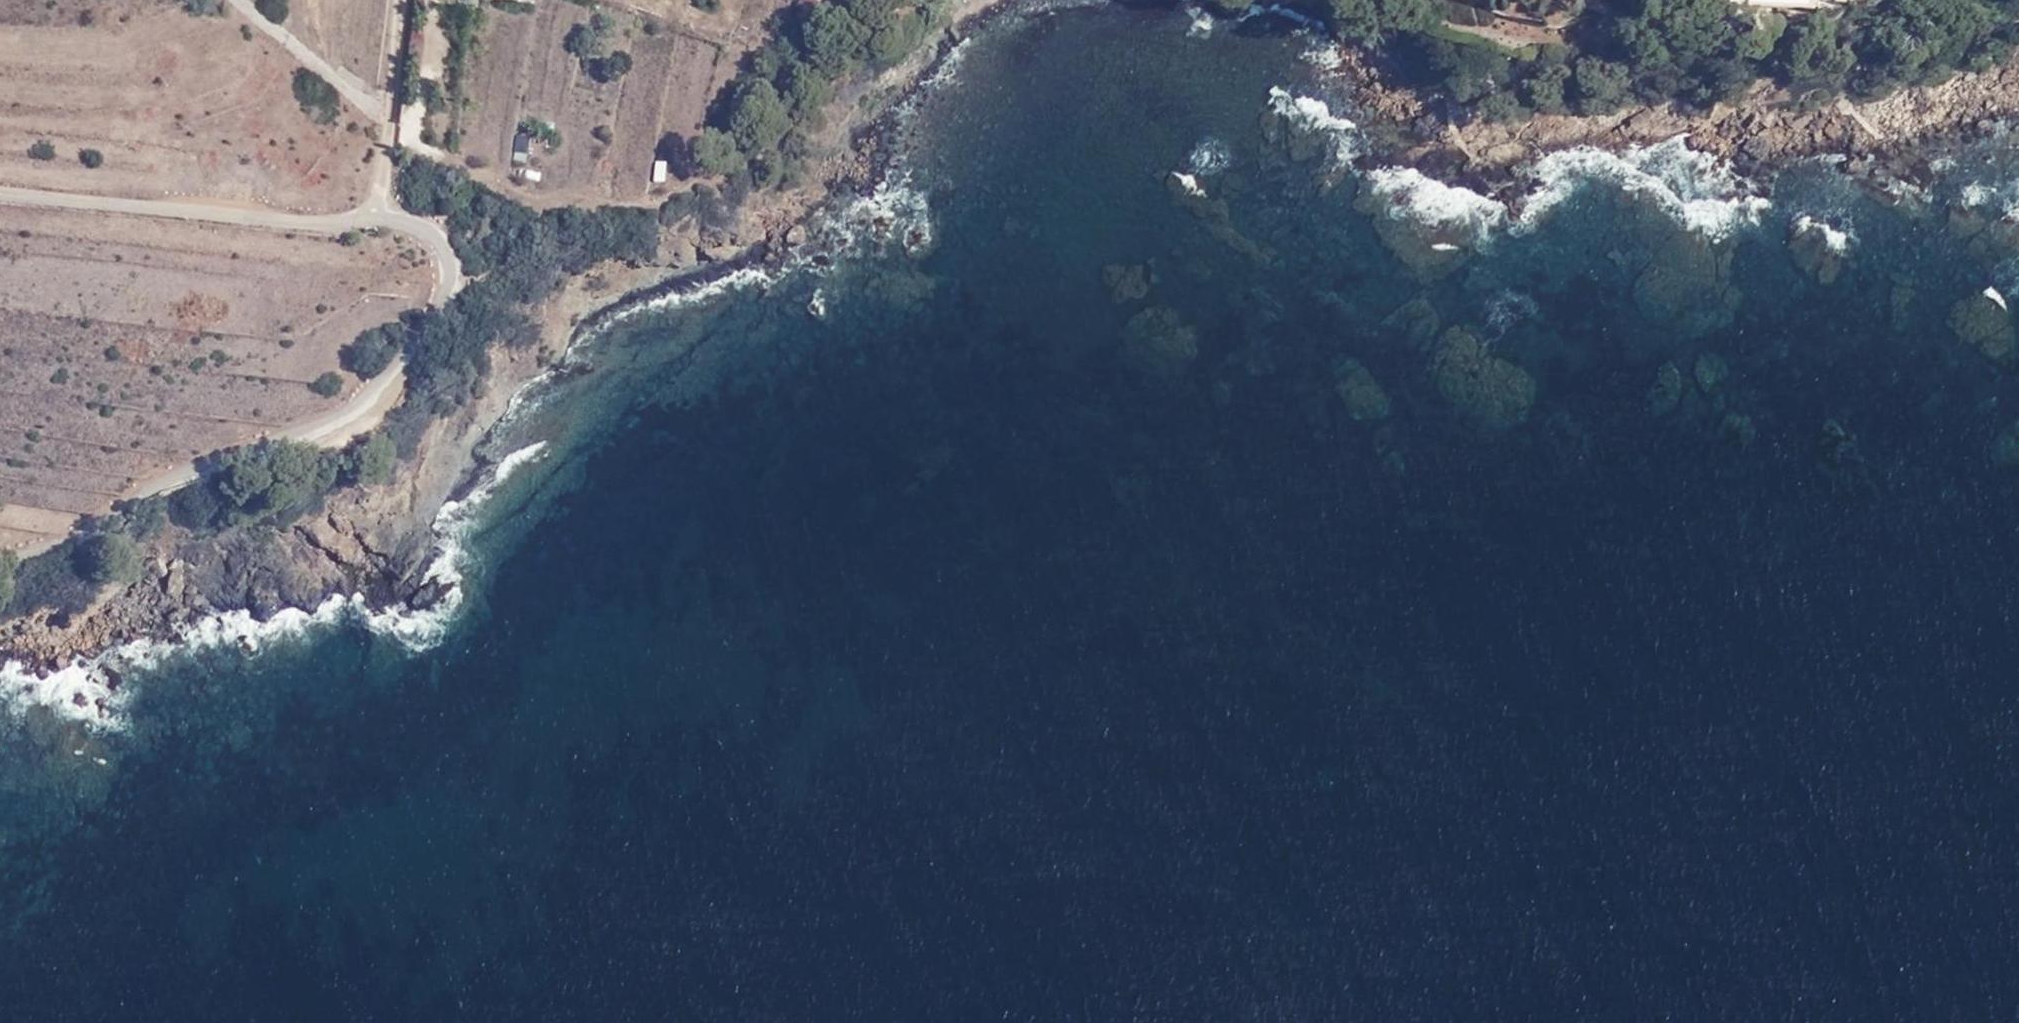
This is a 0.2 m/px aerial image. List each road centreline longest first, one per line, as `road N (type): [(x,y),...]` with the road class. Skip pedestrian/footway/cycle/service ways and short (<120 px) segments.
road 1 (residential): [(390,220),(431,239),(446,284),(436,325),(371,400),(282,447),(157,487),(81,533),(0,563)]
road 2 (residential): [(0,183),(328,227),(390,220)]
road 3 (residential): [(390,220),(388,139),(408,0)]

